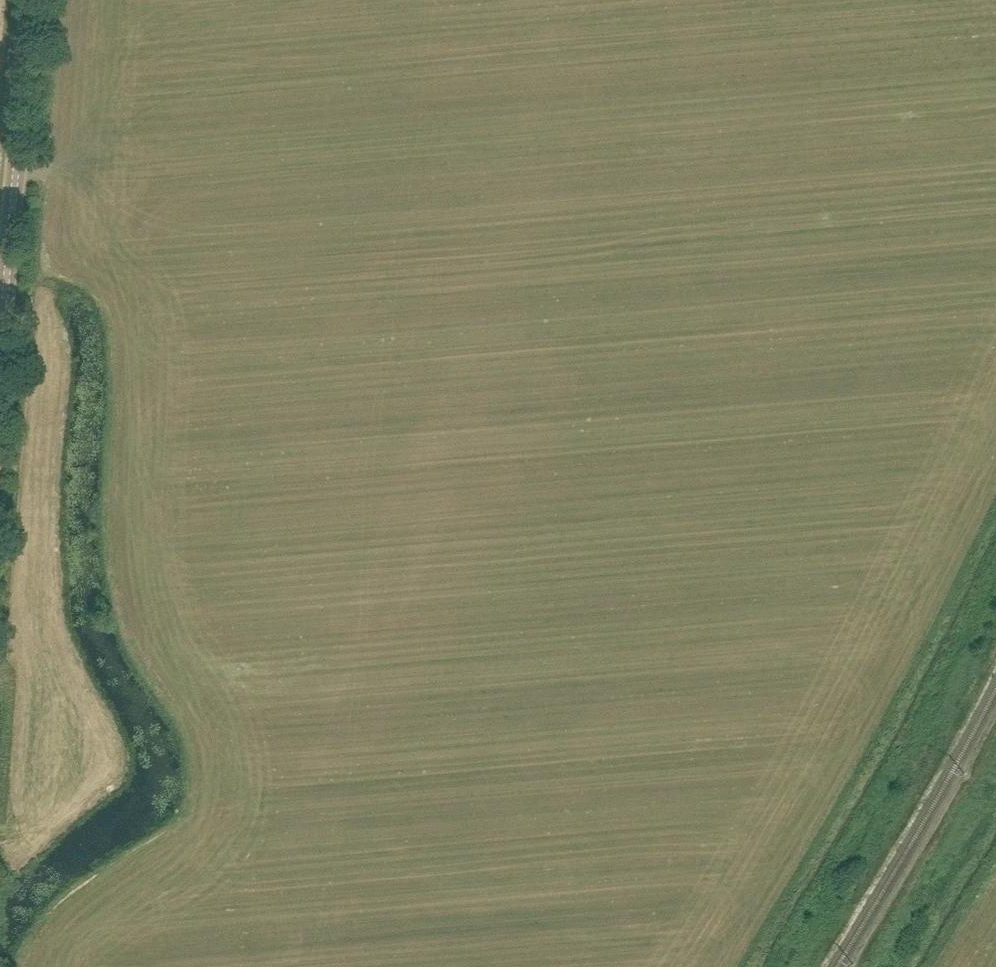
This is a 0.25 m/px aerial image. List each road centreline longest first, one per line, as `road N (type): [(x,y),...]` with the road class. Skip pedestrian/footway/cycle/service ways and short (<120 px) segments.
road 1 (unclassified): [(0,387),(30,0)]

